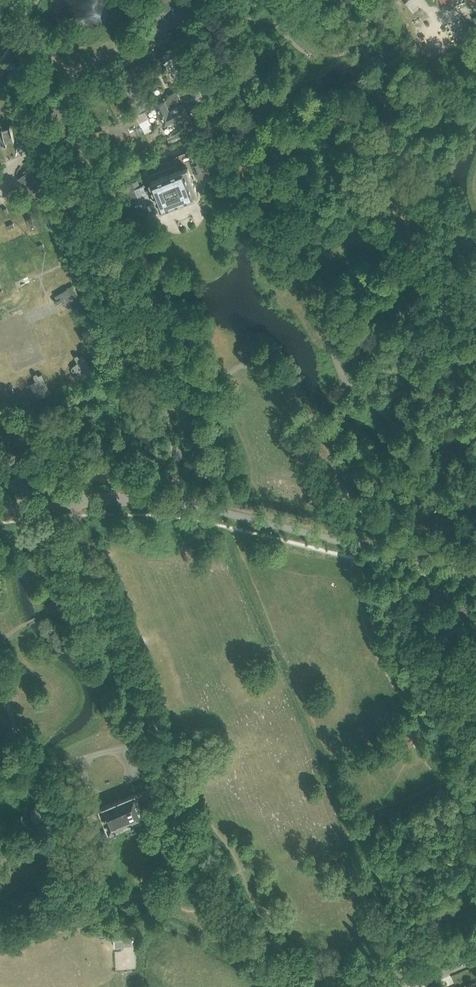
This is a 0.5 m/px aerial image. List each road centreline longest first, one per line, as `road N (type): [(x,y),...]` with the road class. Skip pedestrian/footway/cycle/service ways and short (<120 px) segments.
road 1 (unclassified): [(201,506),(0,508)]

